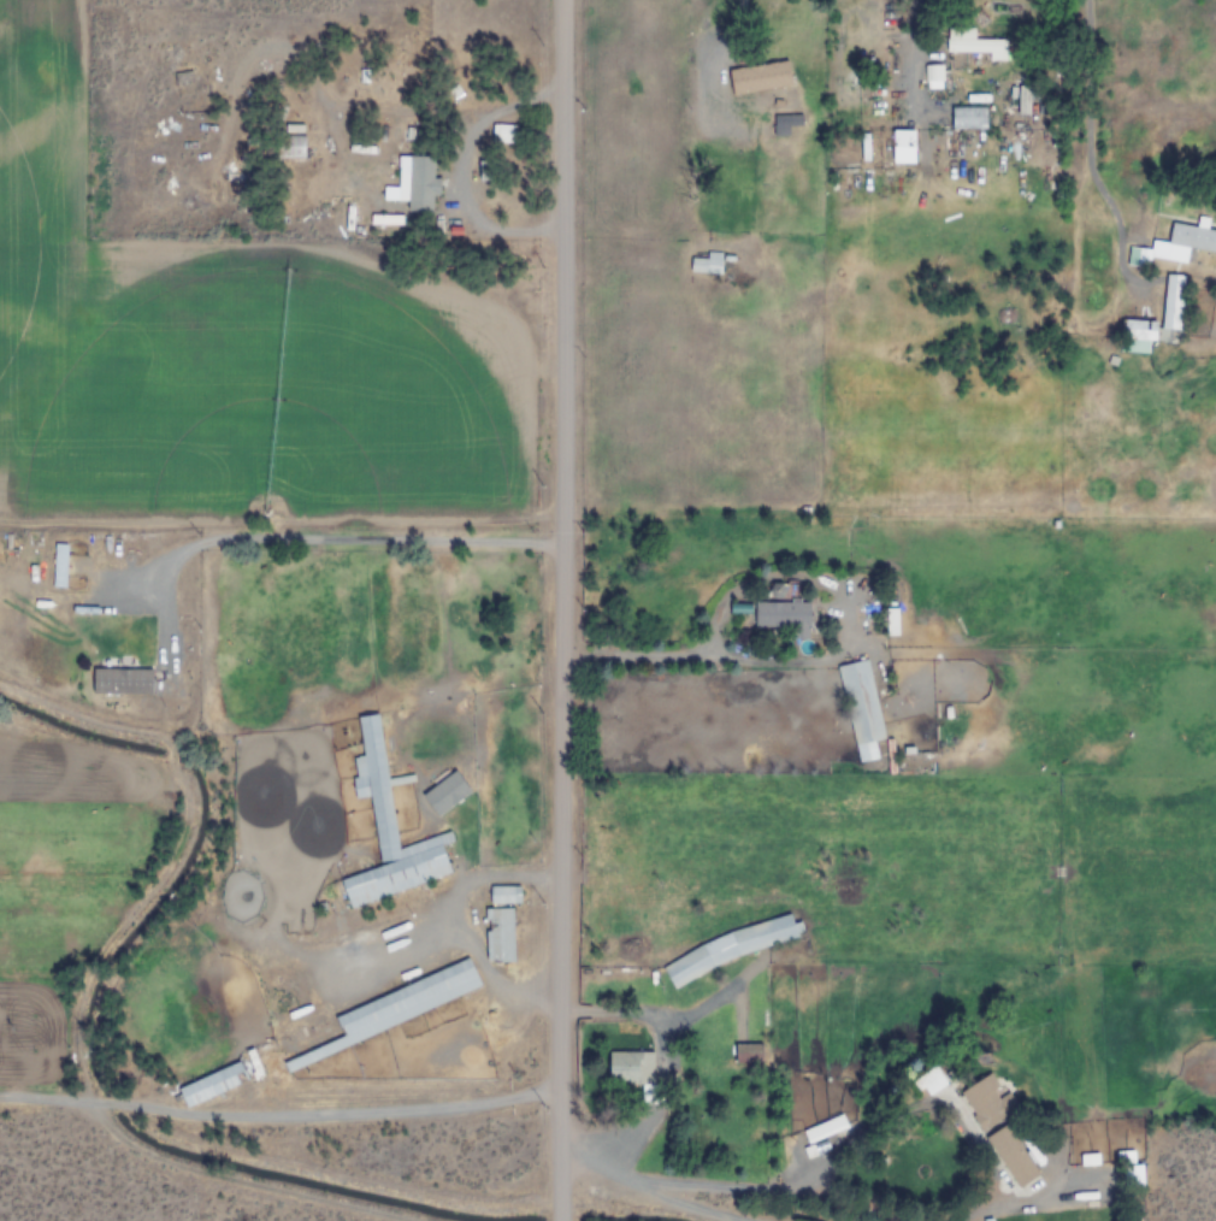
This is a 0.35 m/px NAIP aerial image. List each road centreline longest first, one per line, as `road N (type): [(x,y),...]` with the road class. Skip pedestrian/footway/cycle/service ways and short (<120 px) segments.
road 1 (residential): [(559,1220),(561,0)]
road 2 (residential): [(746,1220),(692,1207),(557,1144),(516,1102),(283,1122),(0,1103)]
road 3 (residential): [(561,544),(223,533),(183,556),(158,632)]

